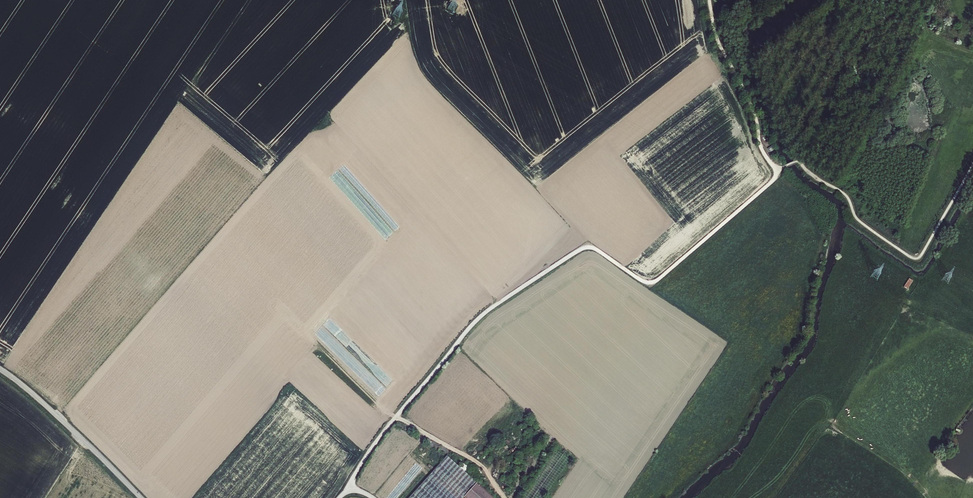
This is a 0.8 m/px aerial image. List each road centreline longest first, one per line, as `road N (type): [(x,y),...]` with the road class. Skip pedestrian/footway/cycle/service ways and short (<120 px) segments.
road 1 (unclassified): [(0,369),(141,497)]
road 2 (track): [(395,418),(486,469),(503,497)]

